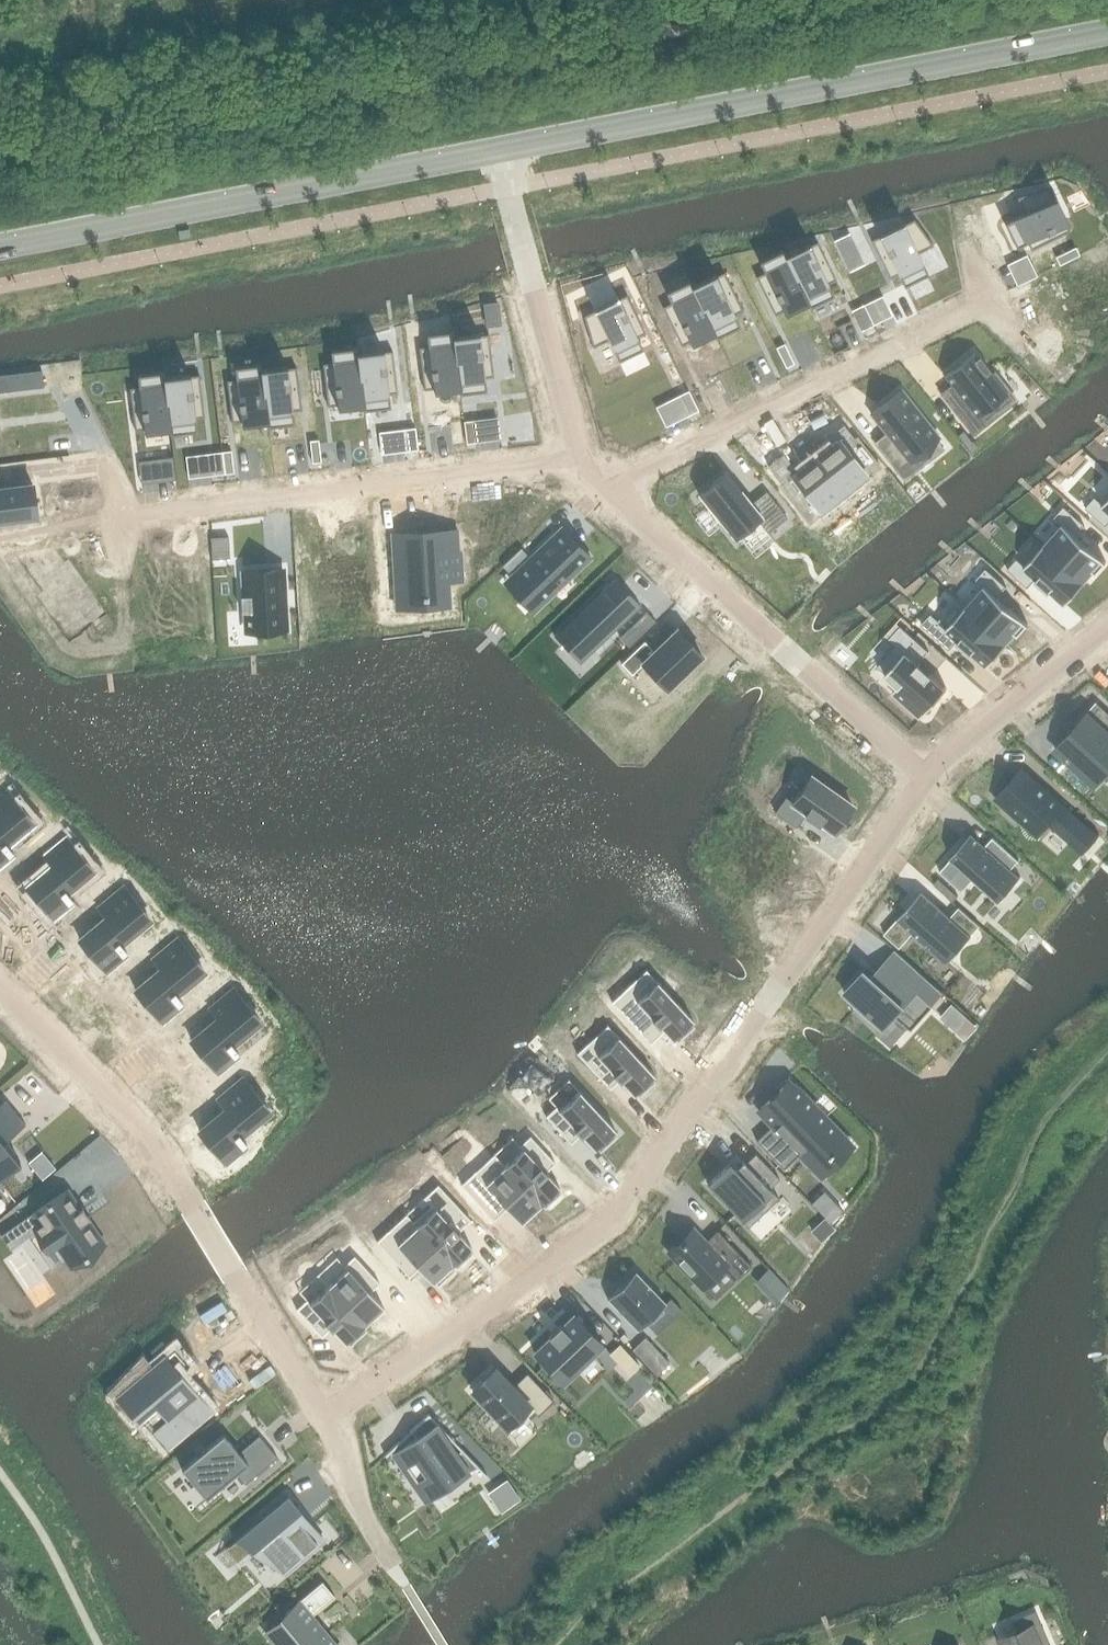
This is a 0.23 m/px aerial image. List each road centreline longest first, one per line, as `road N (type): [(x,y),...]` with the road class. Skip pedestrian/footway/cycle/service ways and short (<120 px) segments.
road 1 (residential): [(328,1418),(632,1201),(927,783)]
road 2 (track): [(0,152),(850,0)]
road 3 (secondary): [(1107,35),(497,152)]
road 4 (residential): [(328,1418),(145,1128),(0,984)]
road 5 (secondary): [(497,152),(0,244)]
road 6 (residential): [(583,462),(122,517)]
road 7 (residential): [(611,489),(1022,286)]
road 8 (residential): [(927,783),(611,489)]
road 9 (residential): [(583,462),(497,152)]
road 10 (residential): [(927,783),(1107,628)]
road 11 (residential): [(394,1567),(345,1479),(343,1445),(328,1418)]

